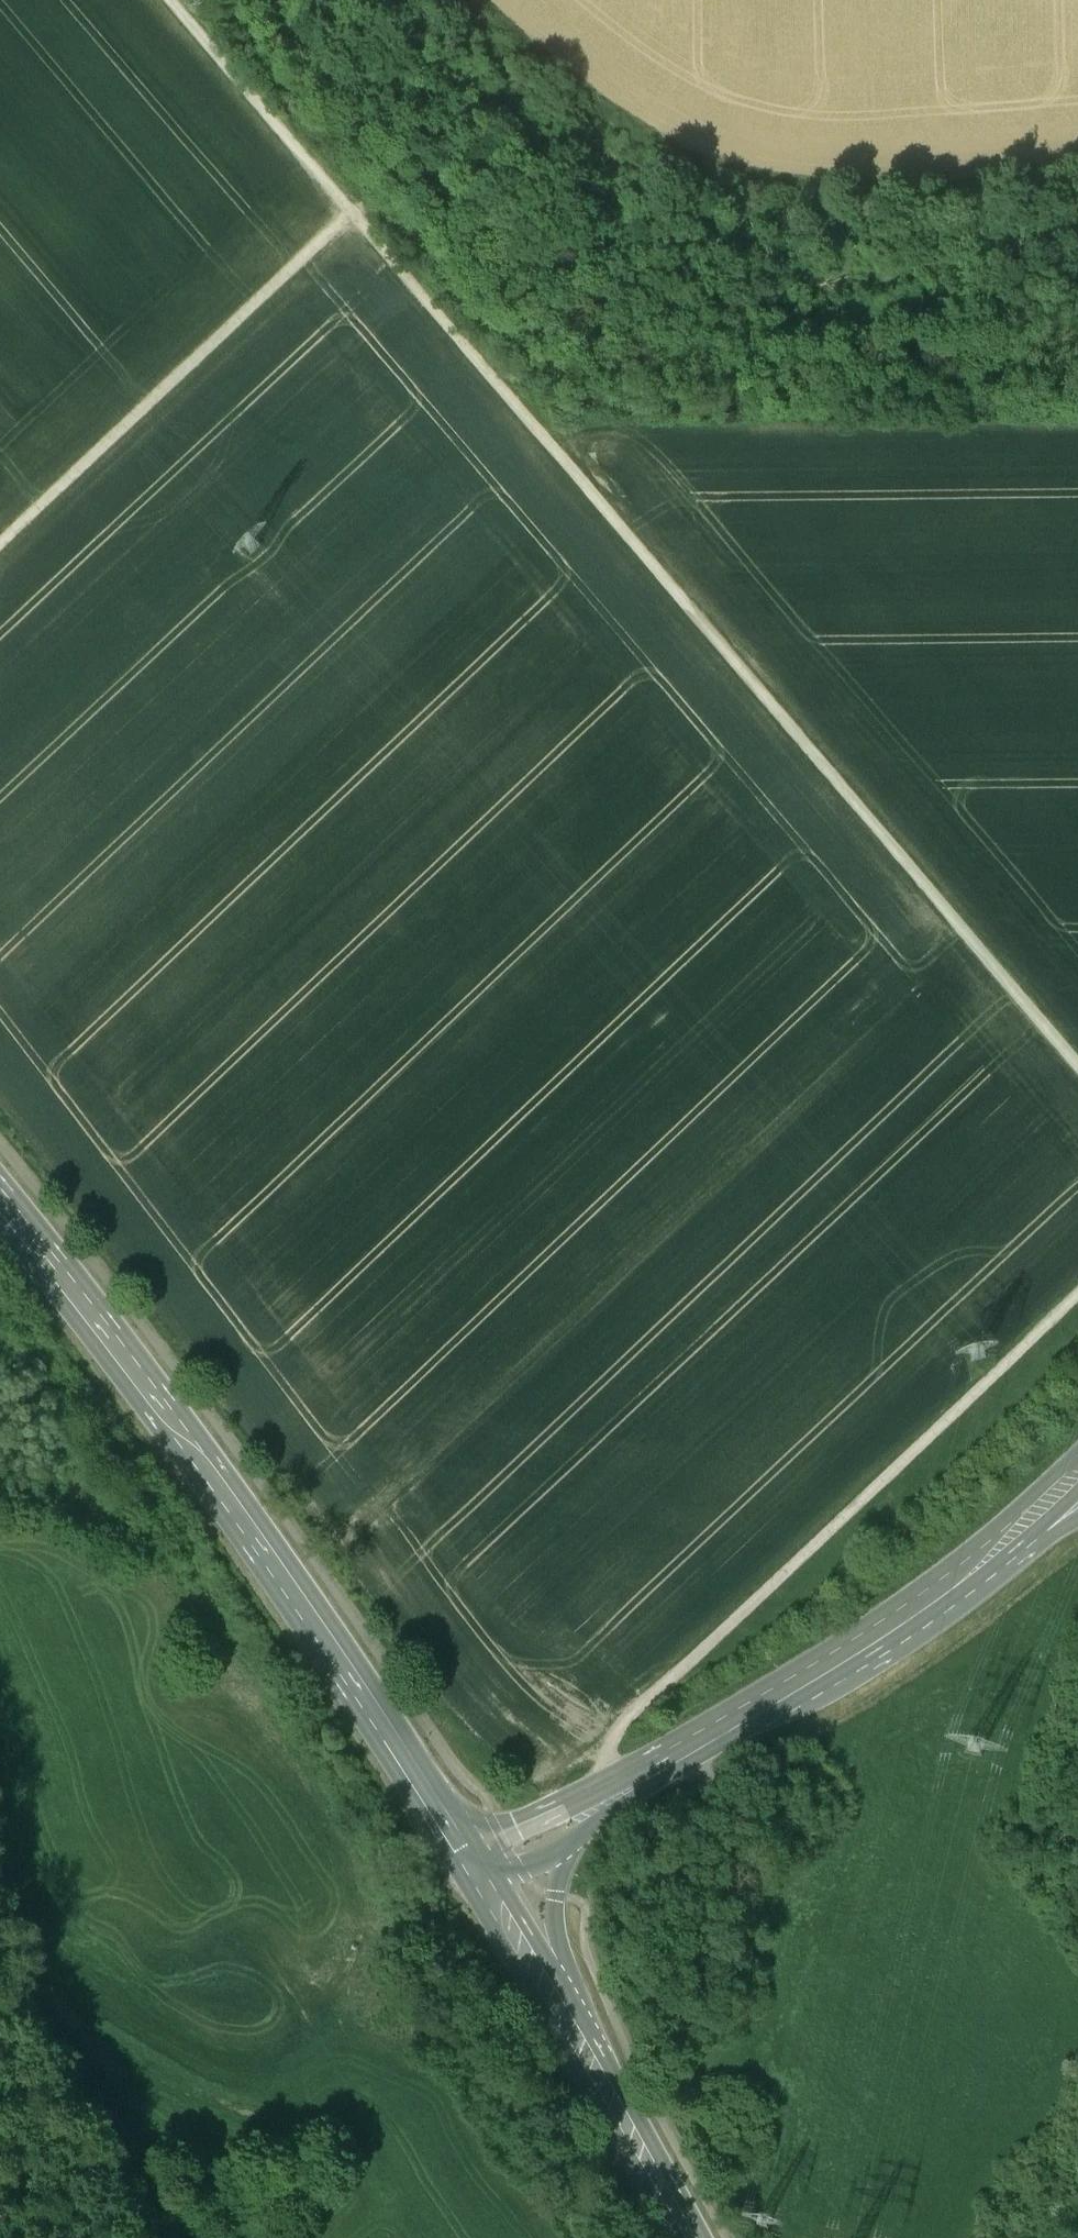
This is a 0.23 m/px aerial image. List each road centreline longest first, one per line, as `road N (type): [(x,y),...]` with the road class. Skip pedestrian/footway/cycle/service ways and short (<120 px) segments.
road 1 (track): [(185,0),(536,428),(817,743),(1077,1060)]
road 2 (secondary): [(0,1201),(187,1436),(474,1868),(566,2029)]
road 3 (track): [(1077,1298),(612,1736),(614,1795)]
road 4 (track): [(0,540),(356,211)]
road 5 (secondary): [(566,2029),(695,2237)]
road 6 (secondary): [(566,2029),(559,1897),(582,1812)]

